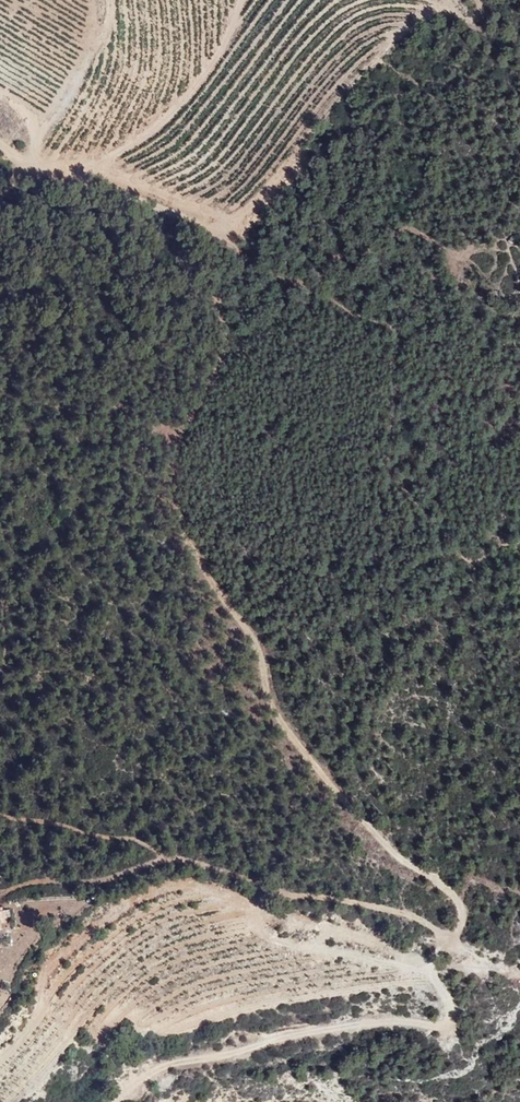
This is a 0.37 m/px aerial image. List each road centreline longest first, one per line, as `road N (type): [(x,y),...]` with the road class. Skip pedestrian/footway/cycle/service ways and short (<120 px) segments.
road 1 (track): [(113,1101),(148,1074),(279,1036),(441,1021),(451,989),(435,966),(464,913),(441,875),(356,820),(277,715),(244,629),(171,510),(170,446),(216,347),(215,296)]
road 2 (track): [(449,930),(372,903),(293,892),(120,837),(0,813)]
road 3 (track): [(255,0),(233,49),(203,85),(85,168),(30,142),(0,113)]
road 4 (track): [(0,890),(108,880),(175,855)]

